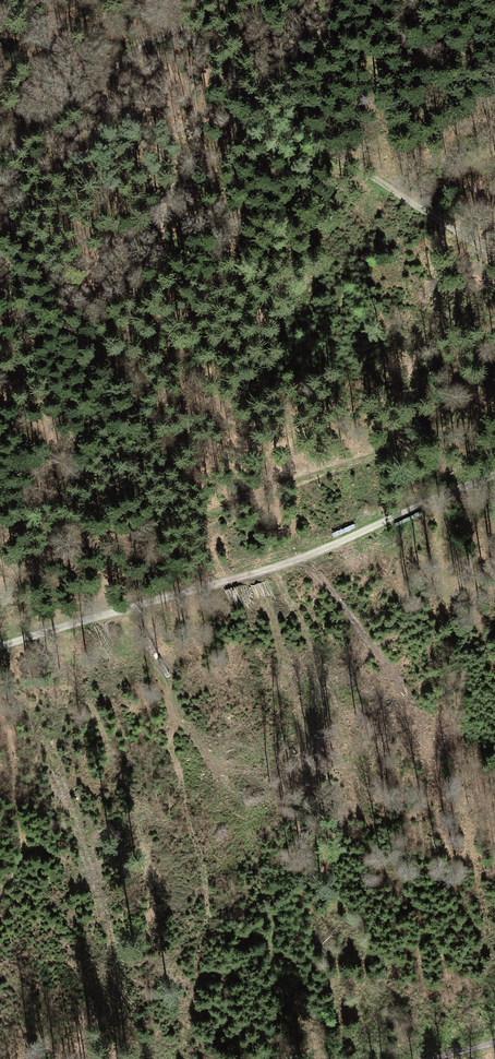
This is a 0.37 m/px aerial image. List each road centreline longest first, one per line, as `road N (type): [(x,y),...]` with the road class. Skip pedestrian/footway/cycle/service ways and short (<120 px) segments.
road 1 (track): [(494,477),(299,561),(137,601),(0,647)]
road 2 (track): [(0,158),(53,110),(209,0)]

